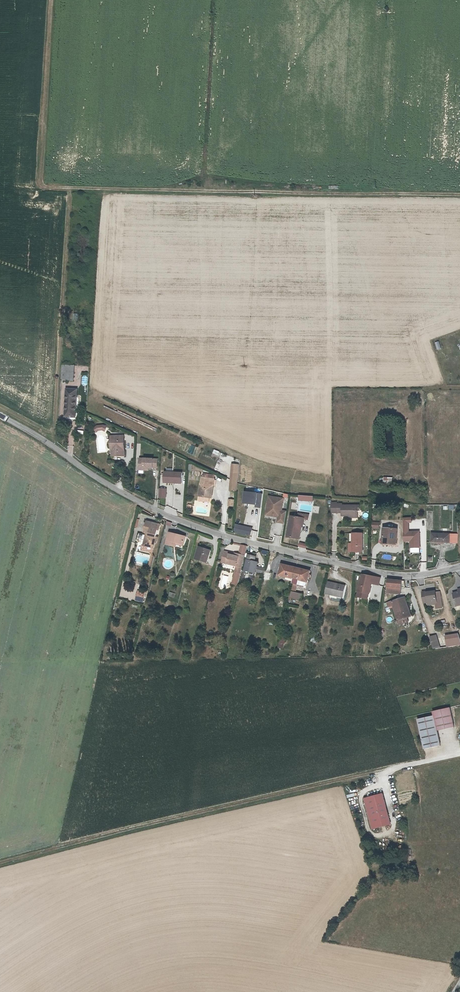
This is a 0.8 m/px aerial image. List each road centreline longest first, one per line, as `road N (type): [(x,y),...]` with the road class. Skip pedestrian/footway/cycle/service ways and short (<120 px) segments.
road 1 (track): [(459,195),(51,189),(40,178),(50,0)]
road 2 (unclassified): [(0,415),(125,496),(223,537),(389,575),(459,566)]
road 3 (track): [(0,864),(387,772)]

